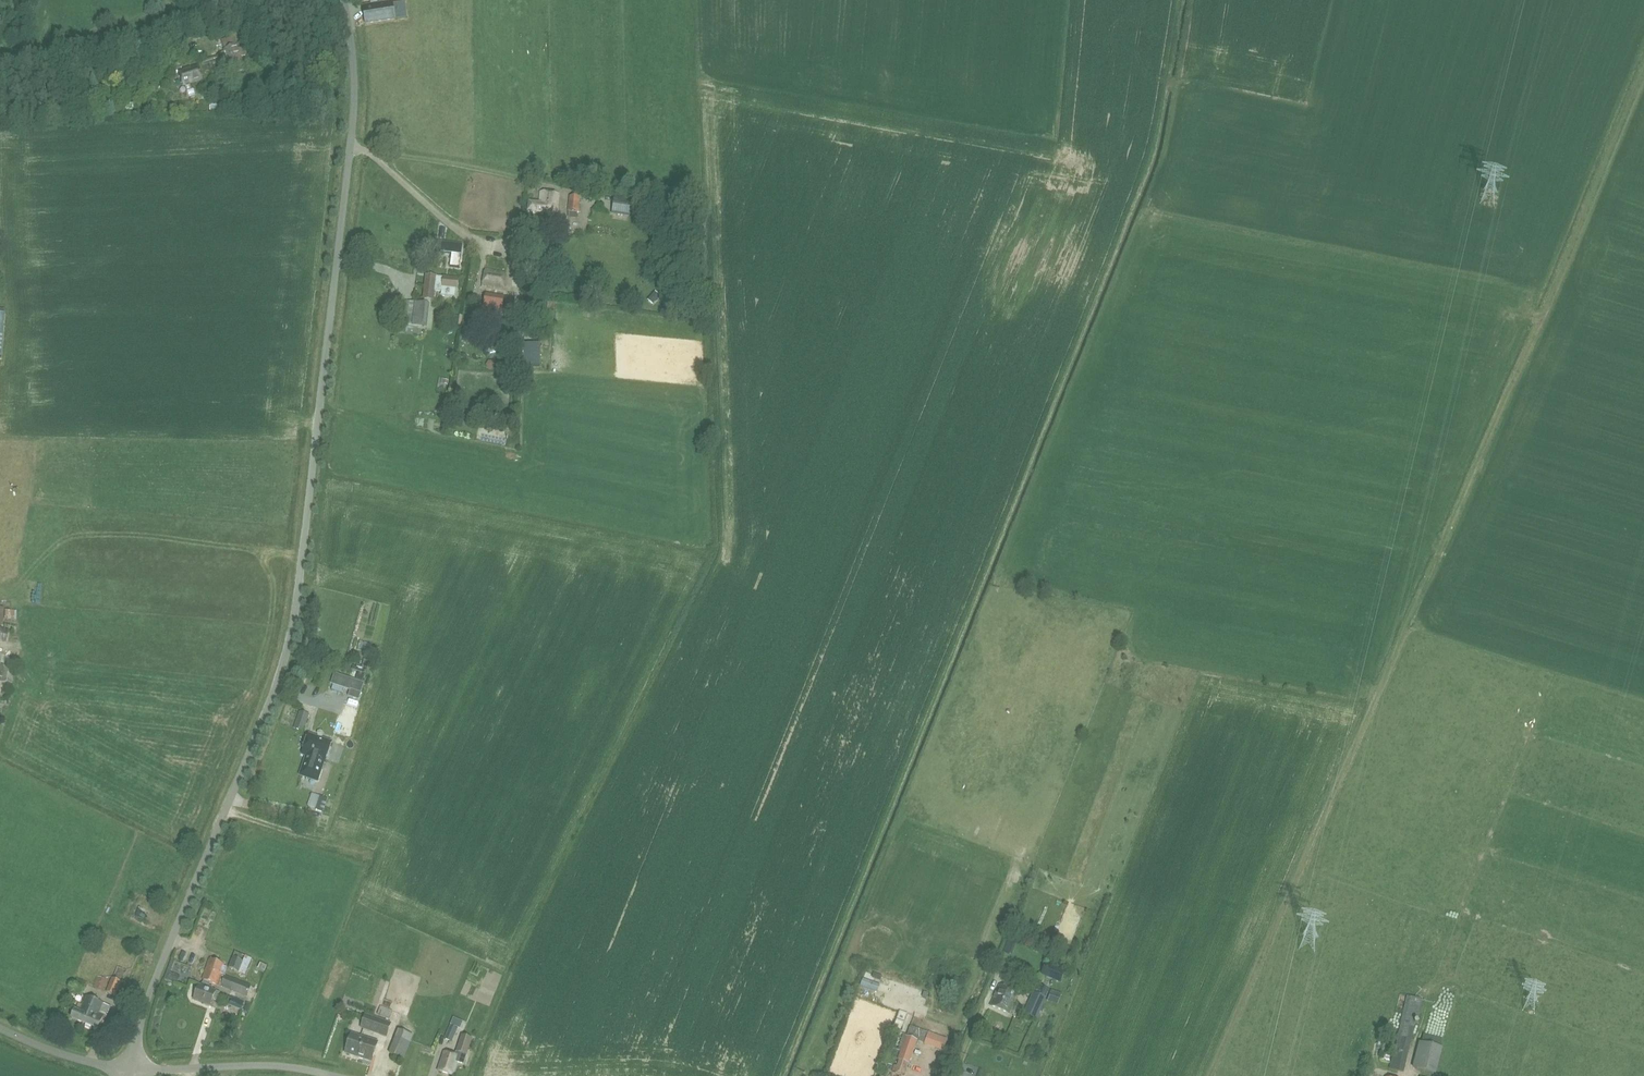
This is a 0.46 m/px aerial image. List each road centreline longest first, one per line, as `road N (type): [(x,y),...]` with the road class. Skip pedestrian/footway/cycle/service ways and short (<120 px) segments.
road 1 (unclassified): [(126,1068),(142,1007),(285,645),(354,113),(340,0)]
road 2 (unclassified): [(0,59),(117,41),(236,0)]
road 3 (unclassified): [(333,1075),(260,1065),(126,1068)]
road 4 (unclassified): [(126,1068),(0,1027)]

